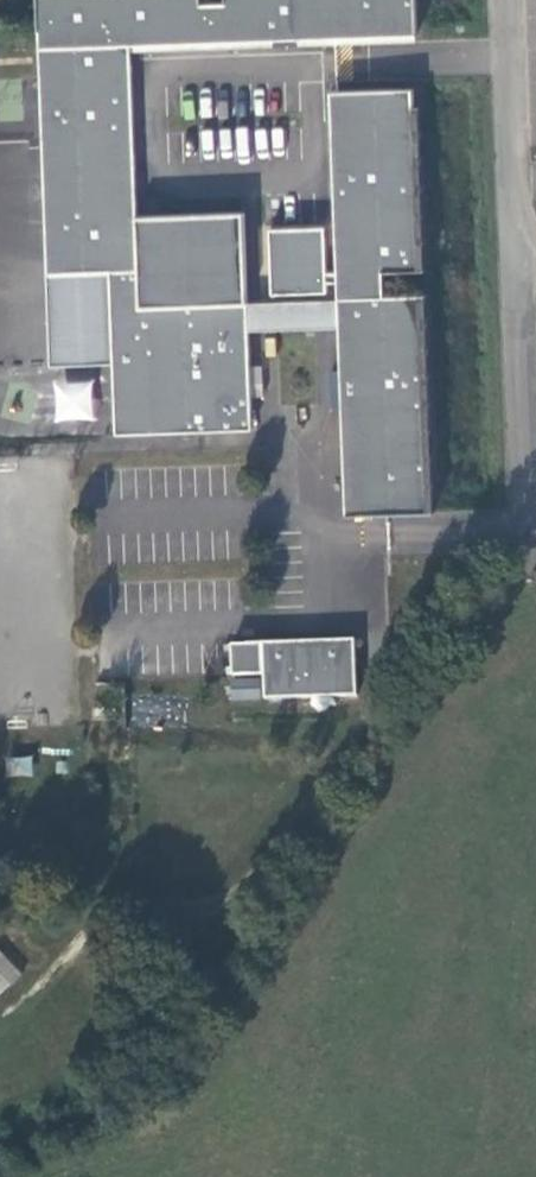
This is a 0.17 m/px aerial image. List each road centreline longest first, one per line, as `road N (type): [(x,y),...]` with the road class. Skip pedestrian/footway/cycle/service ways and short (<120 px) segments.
road 1 (unclassified): [(522,261),(528,532),(393,539)]
road 2 (unclassified): [(512,0),(522,261)]

